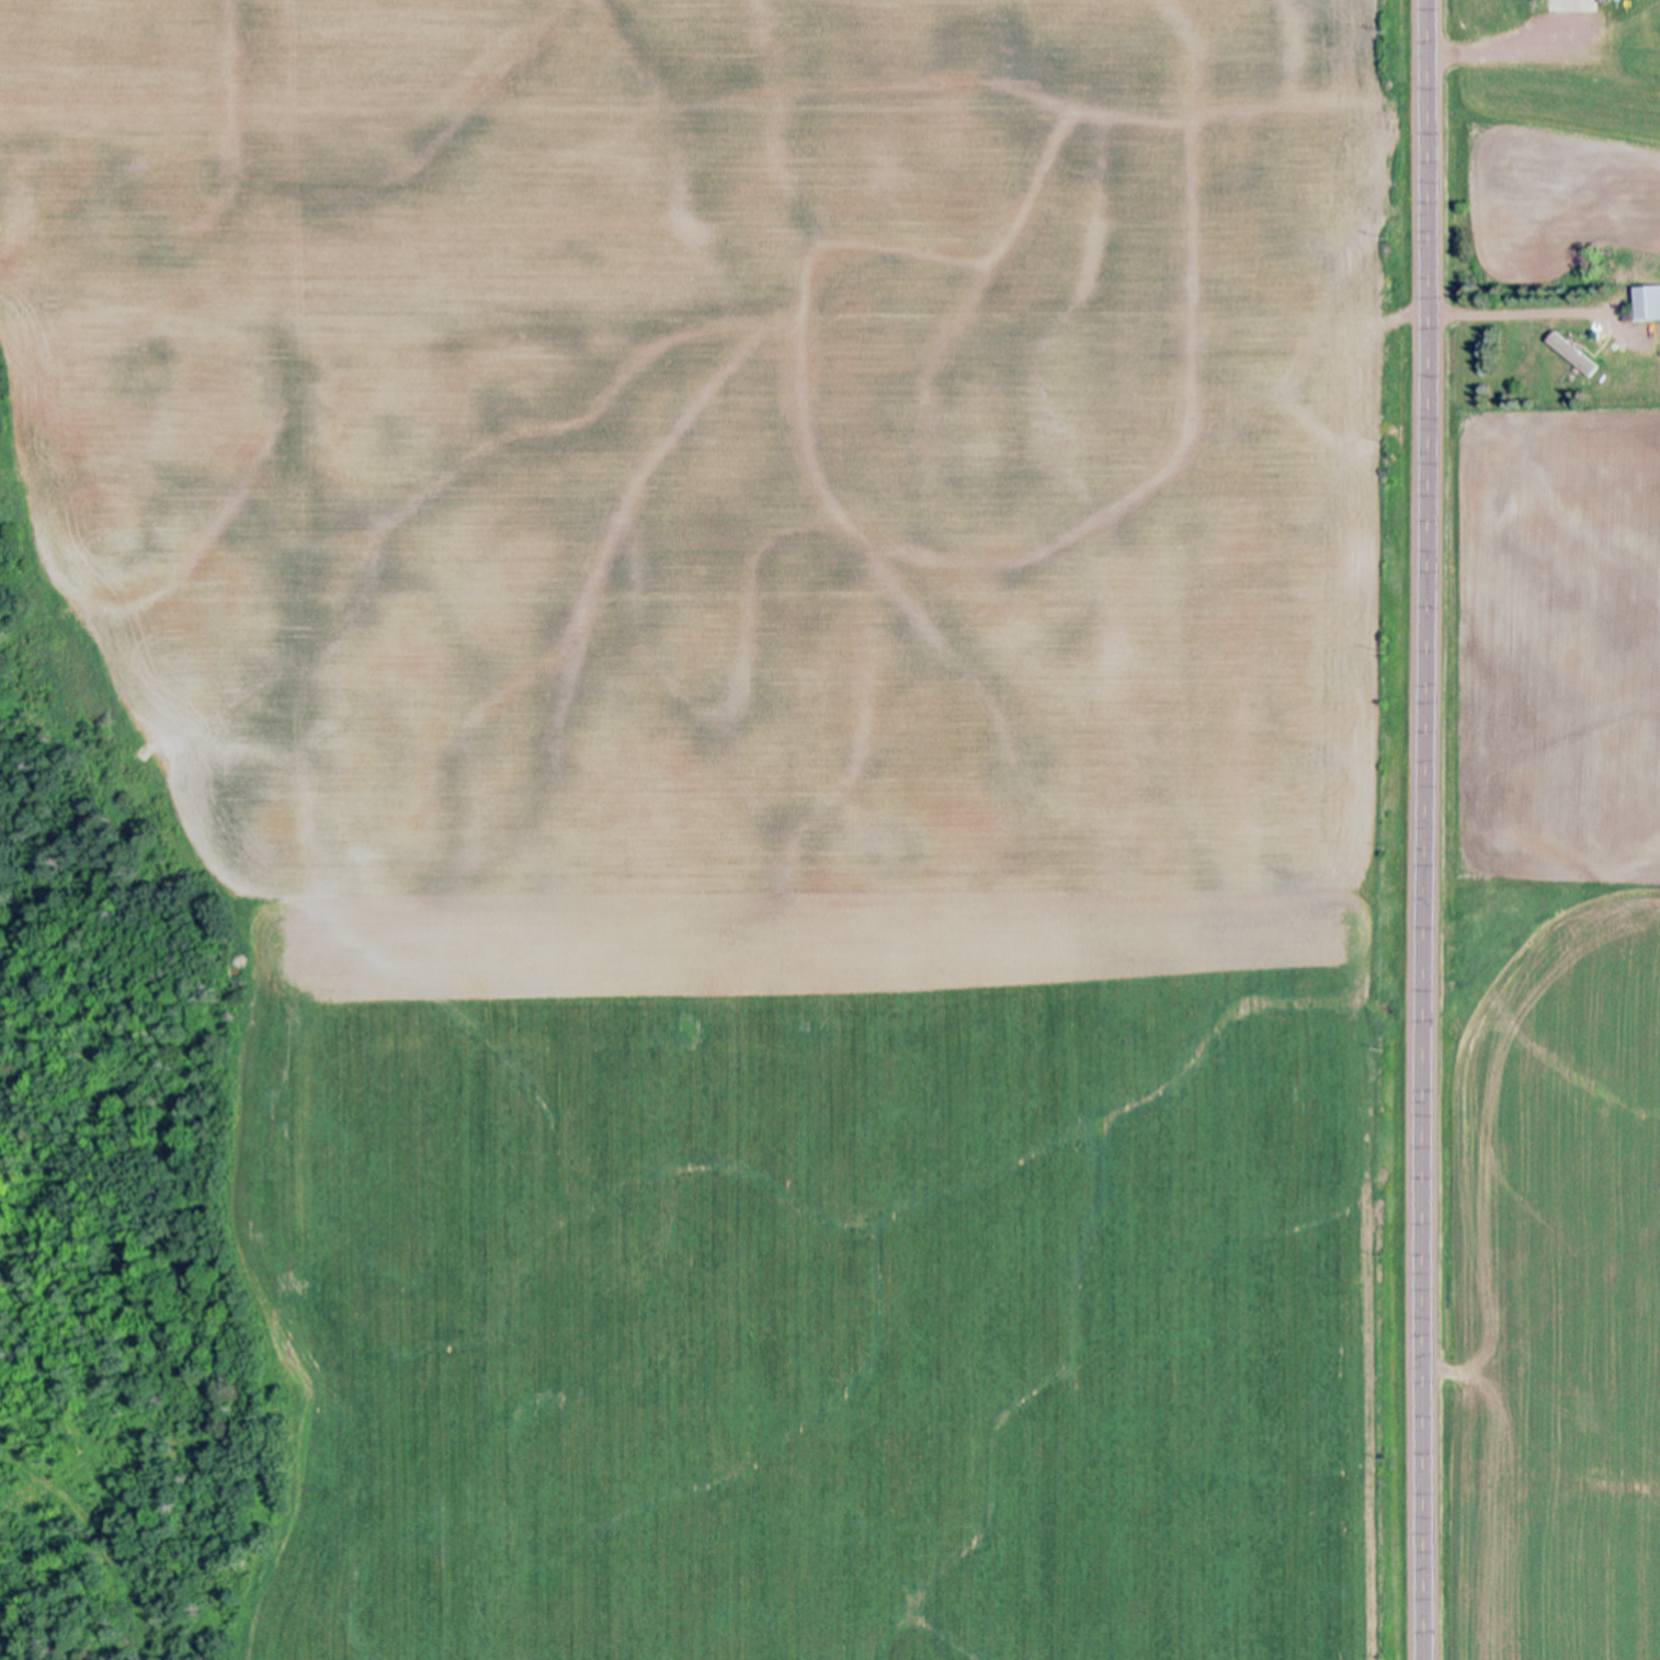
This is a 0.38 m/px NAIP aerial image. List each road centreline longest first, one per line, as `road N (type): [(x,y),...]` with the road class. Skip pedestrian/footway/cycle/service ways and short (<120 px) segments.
road 1 (secondary): [(1425,1659),(1430,0)]

